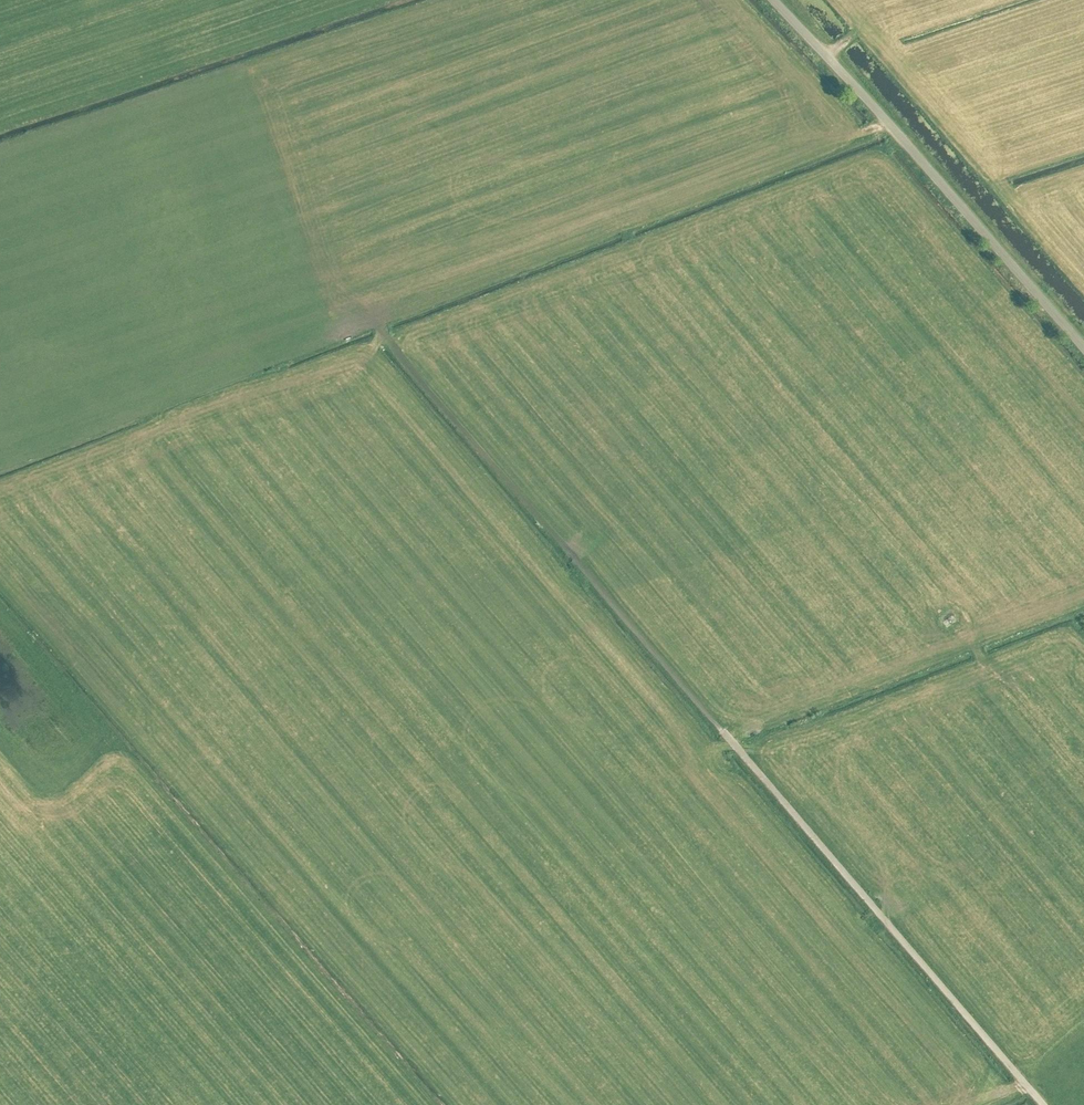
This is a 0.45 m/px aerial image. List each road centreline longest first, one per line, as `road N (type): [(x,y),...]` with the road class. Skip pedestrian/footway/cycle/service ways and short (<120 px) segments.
road 1 (unclassified): [(1083,347),(771,0)]

